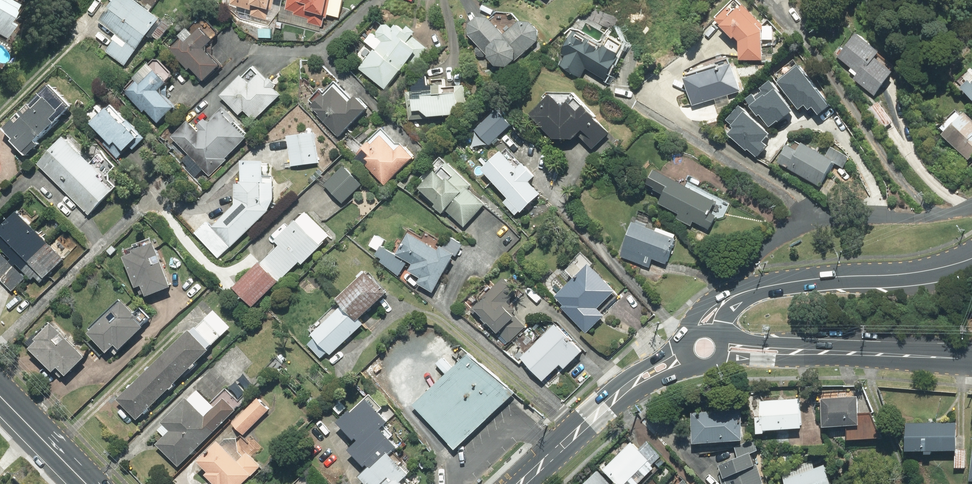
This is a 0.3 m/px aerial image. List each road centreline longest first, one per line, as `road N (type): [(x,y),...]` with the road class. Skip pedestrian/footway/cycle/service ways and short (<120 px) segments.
road 1 (secondary): [(781,289),(932,275),(971,260)]
road 2 (tertiary): [(808,352),(971,359)]
road 3 (secondary): [(523,483),(622,392)]
road 4 (primary): [(0,394),(87,483)]

